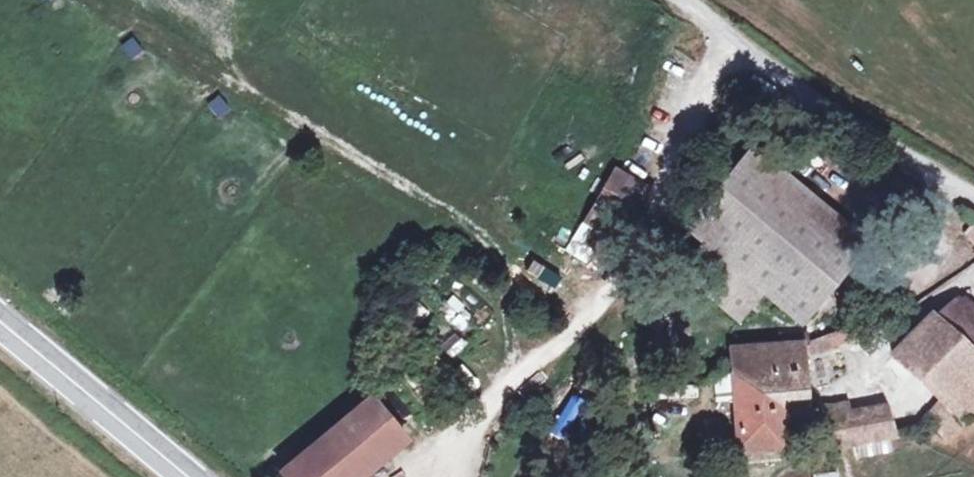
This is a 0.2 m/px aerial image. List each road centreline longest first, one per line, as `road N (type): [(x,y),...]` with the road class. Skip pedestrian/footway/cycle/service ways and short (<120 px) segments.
road 1 (unclassified): [(685,0),(753,70),(973,202)]
road 2 (secondary): [(0,310),(199,476)]

